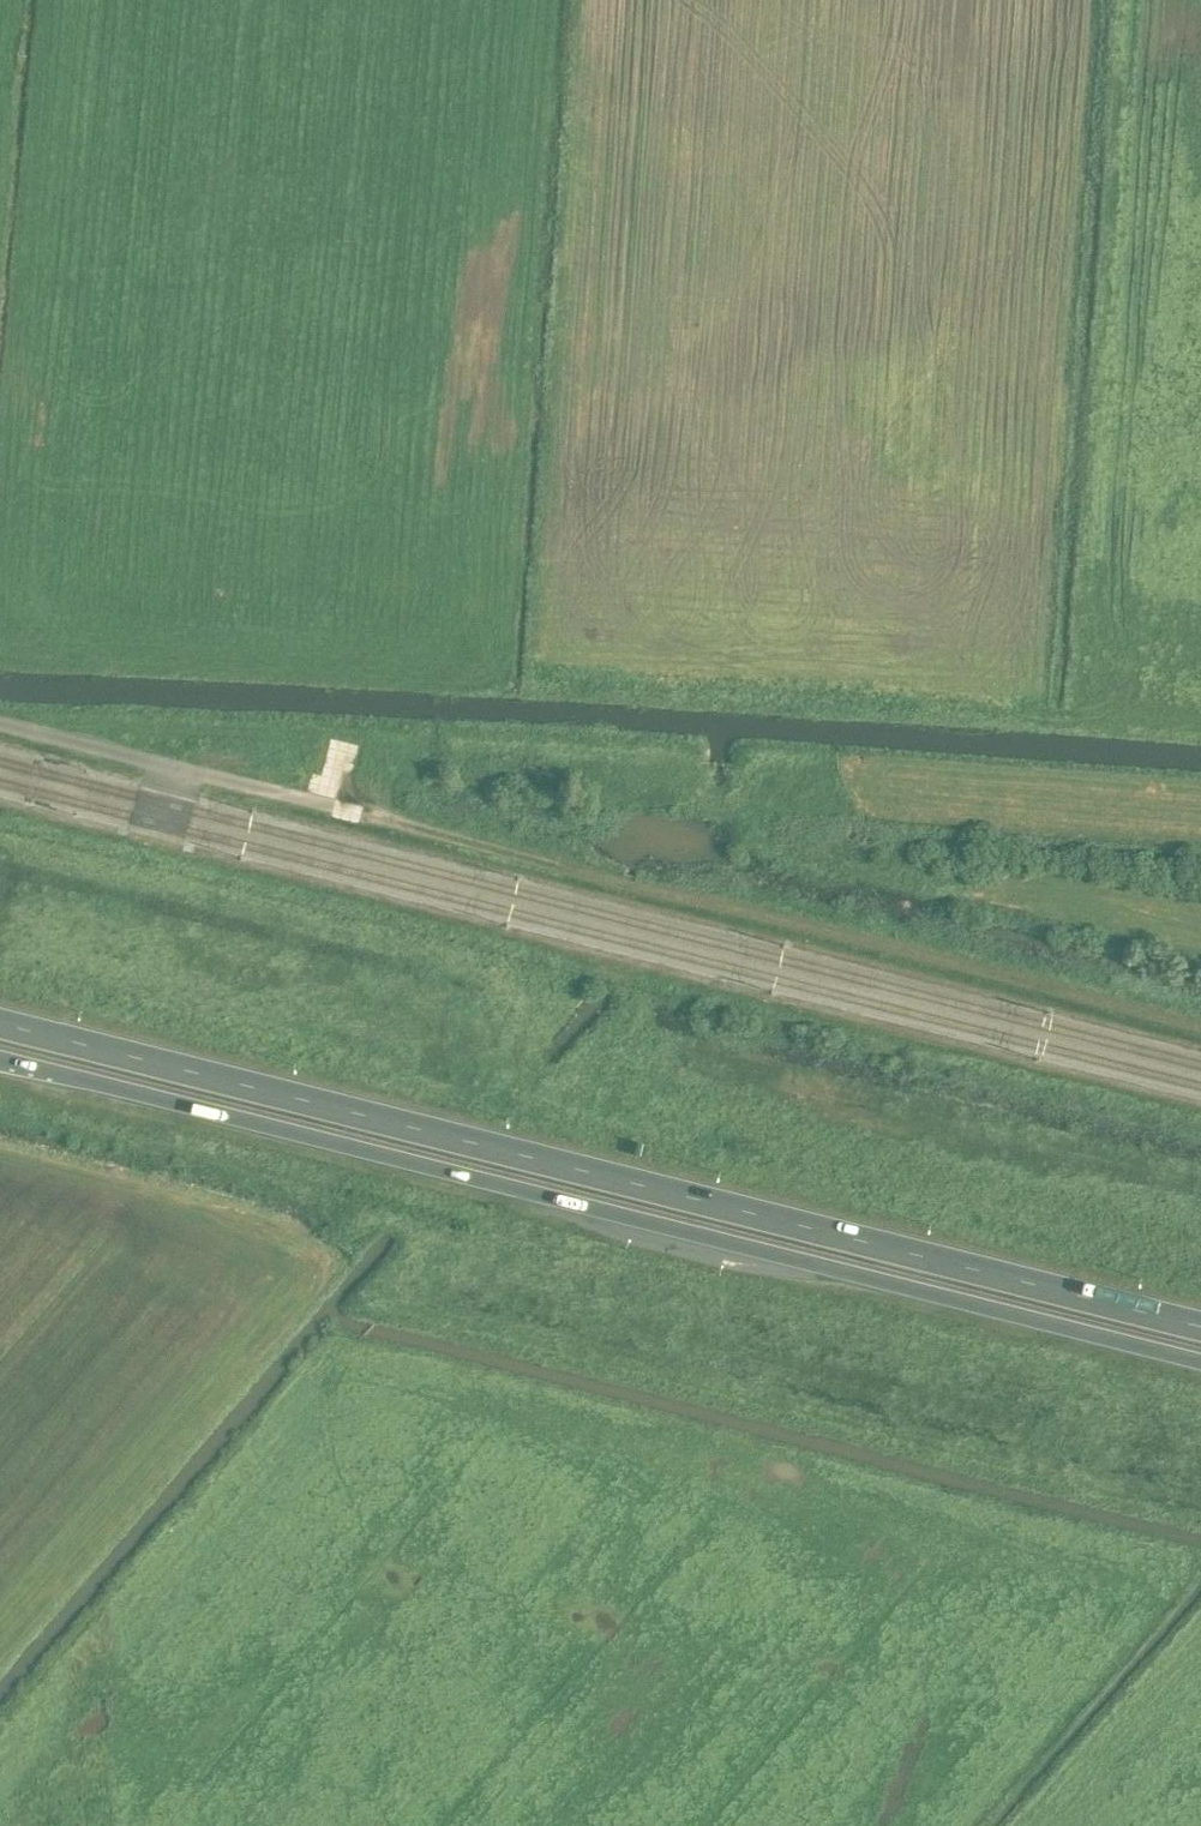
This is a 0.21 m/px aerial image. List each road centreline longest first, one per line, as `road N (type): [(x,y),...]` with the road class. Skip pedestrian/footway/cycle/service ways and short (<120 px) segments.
road 1 (trunk): [(0,1057),(1200,1364)]
road 2 (trunk): [(1200,1325),(0,1021)]
road 3 (track): [(1200,1020),(337,805)]

